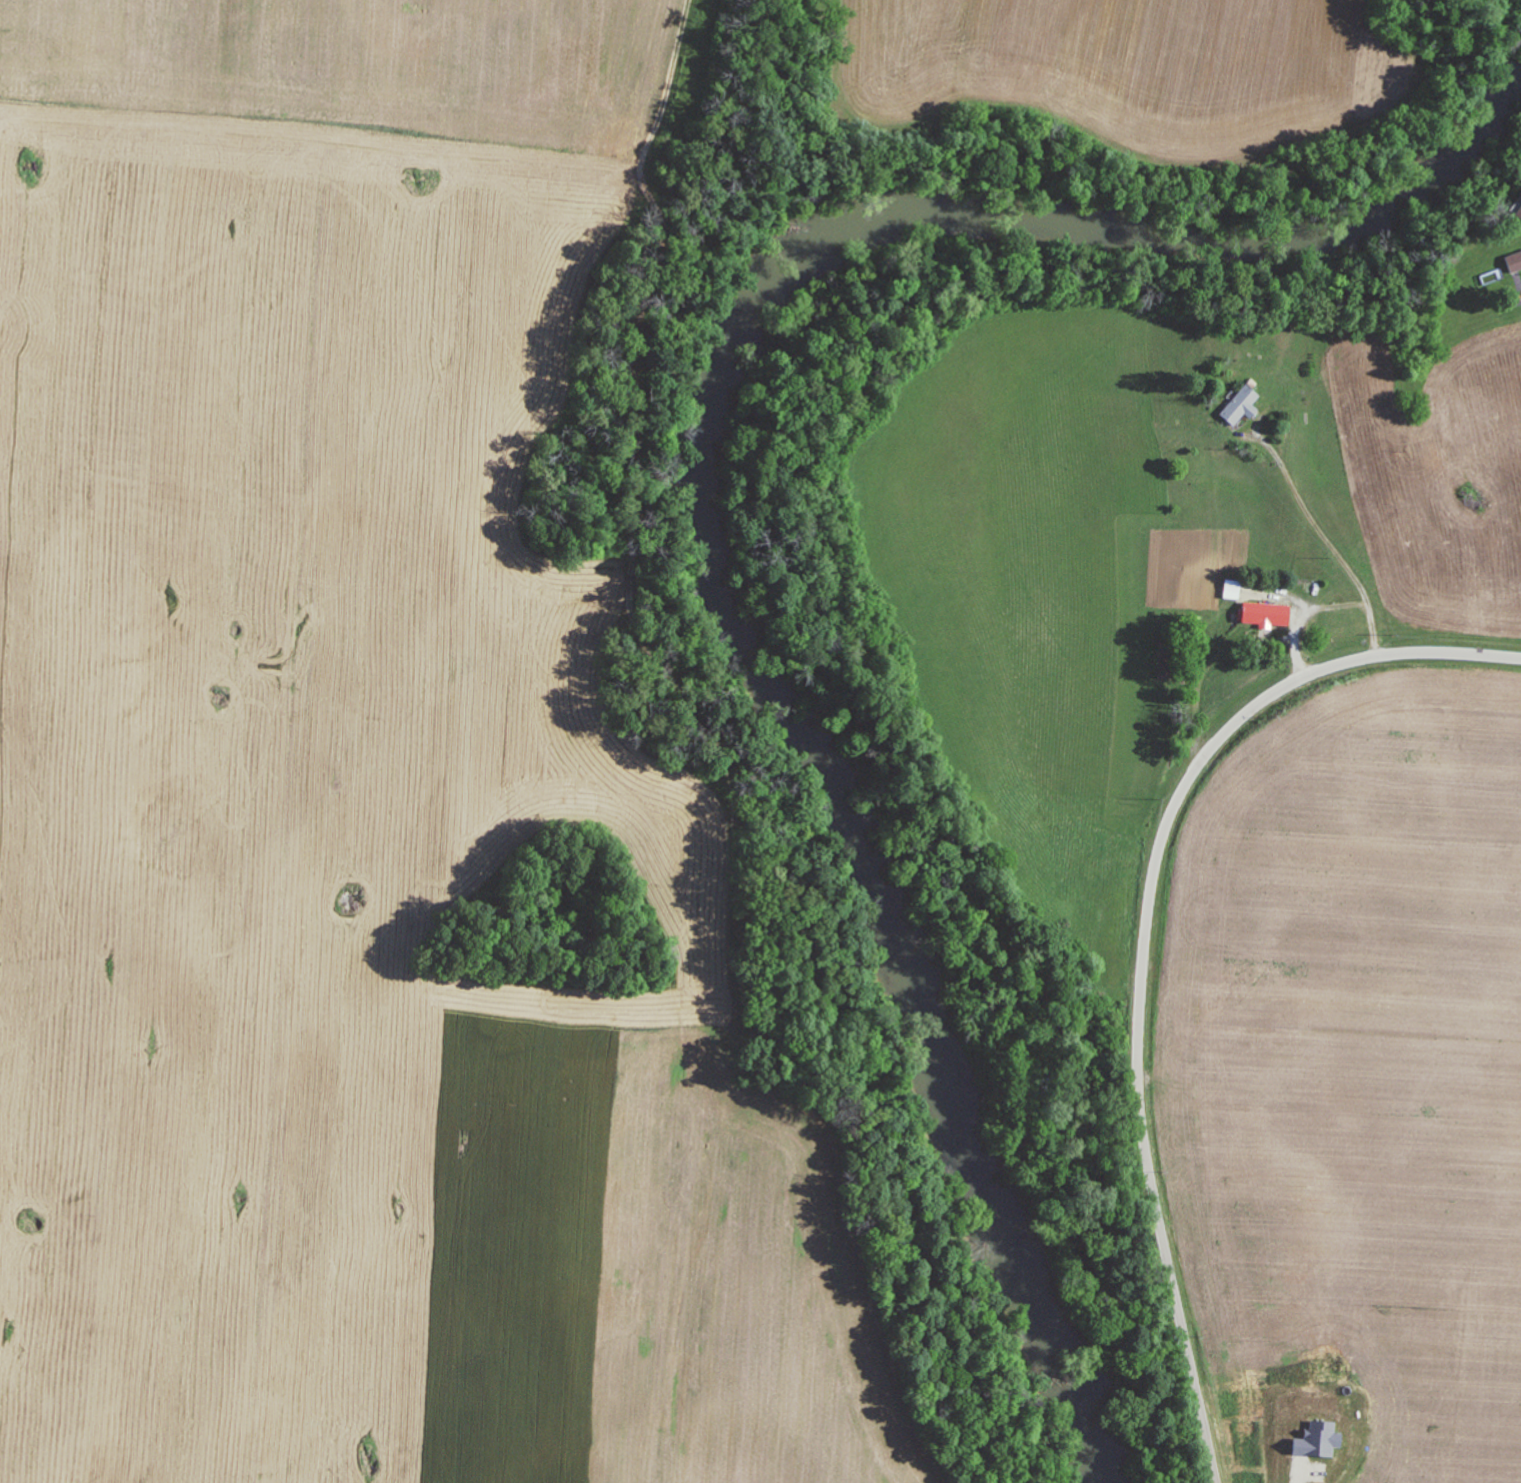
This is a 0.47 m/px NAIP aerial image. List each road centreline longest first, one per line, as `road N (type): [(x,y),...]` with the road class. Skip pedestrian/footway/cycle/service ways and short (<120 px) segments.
road 1 (secondary): [(1218,1482),(1145,1131),(1143,967),(1164,838),(1217,746),(1298,681),(1390,655),(1520,659)]

